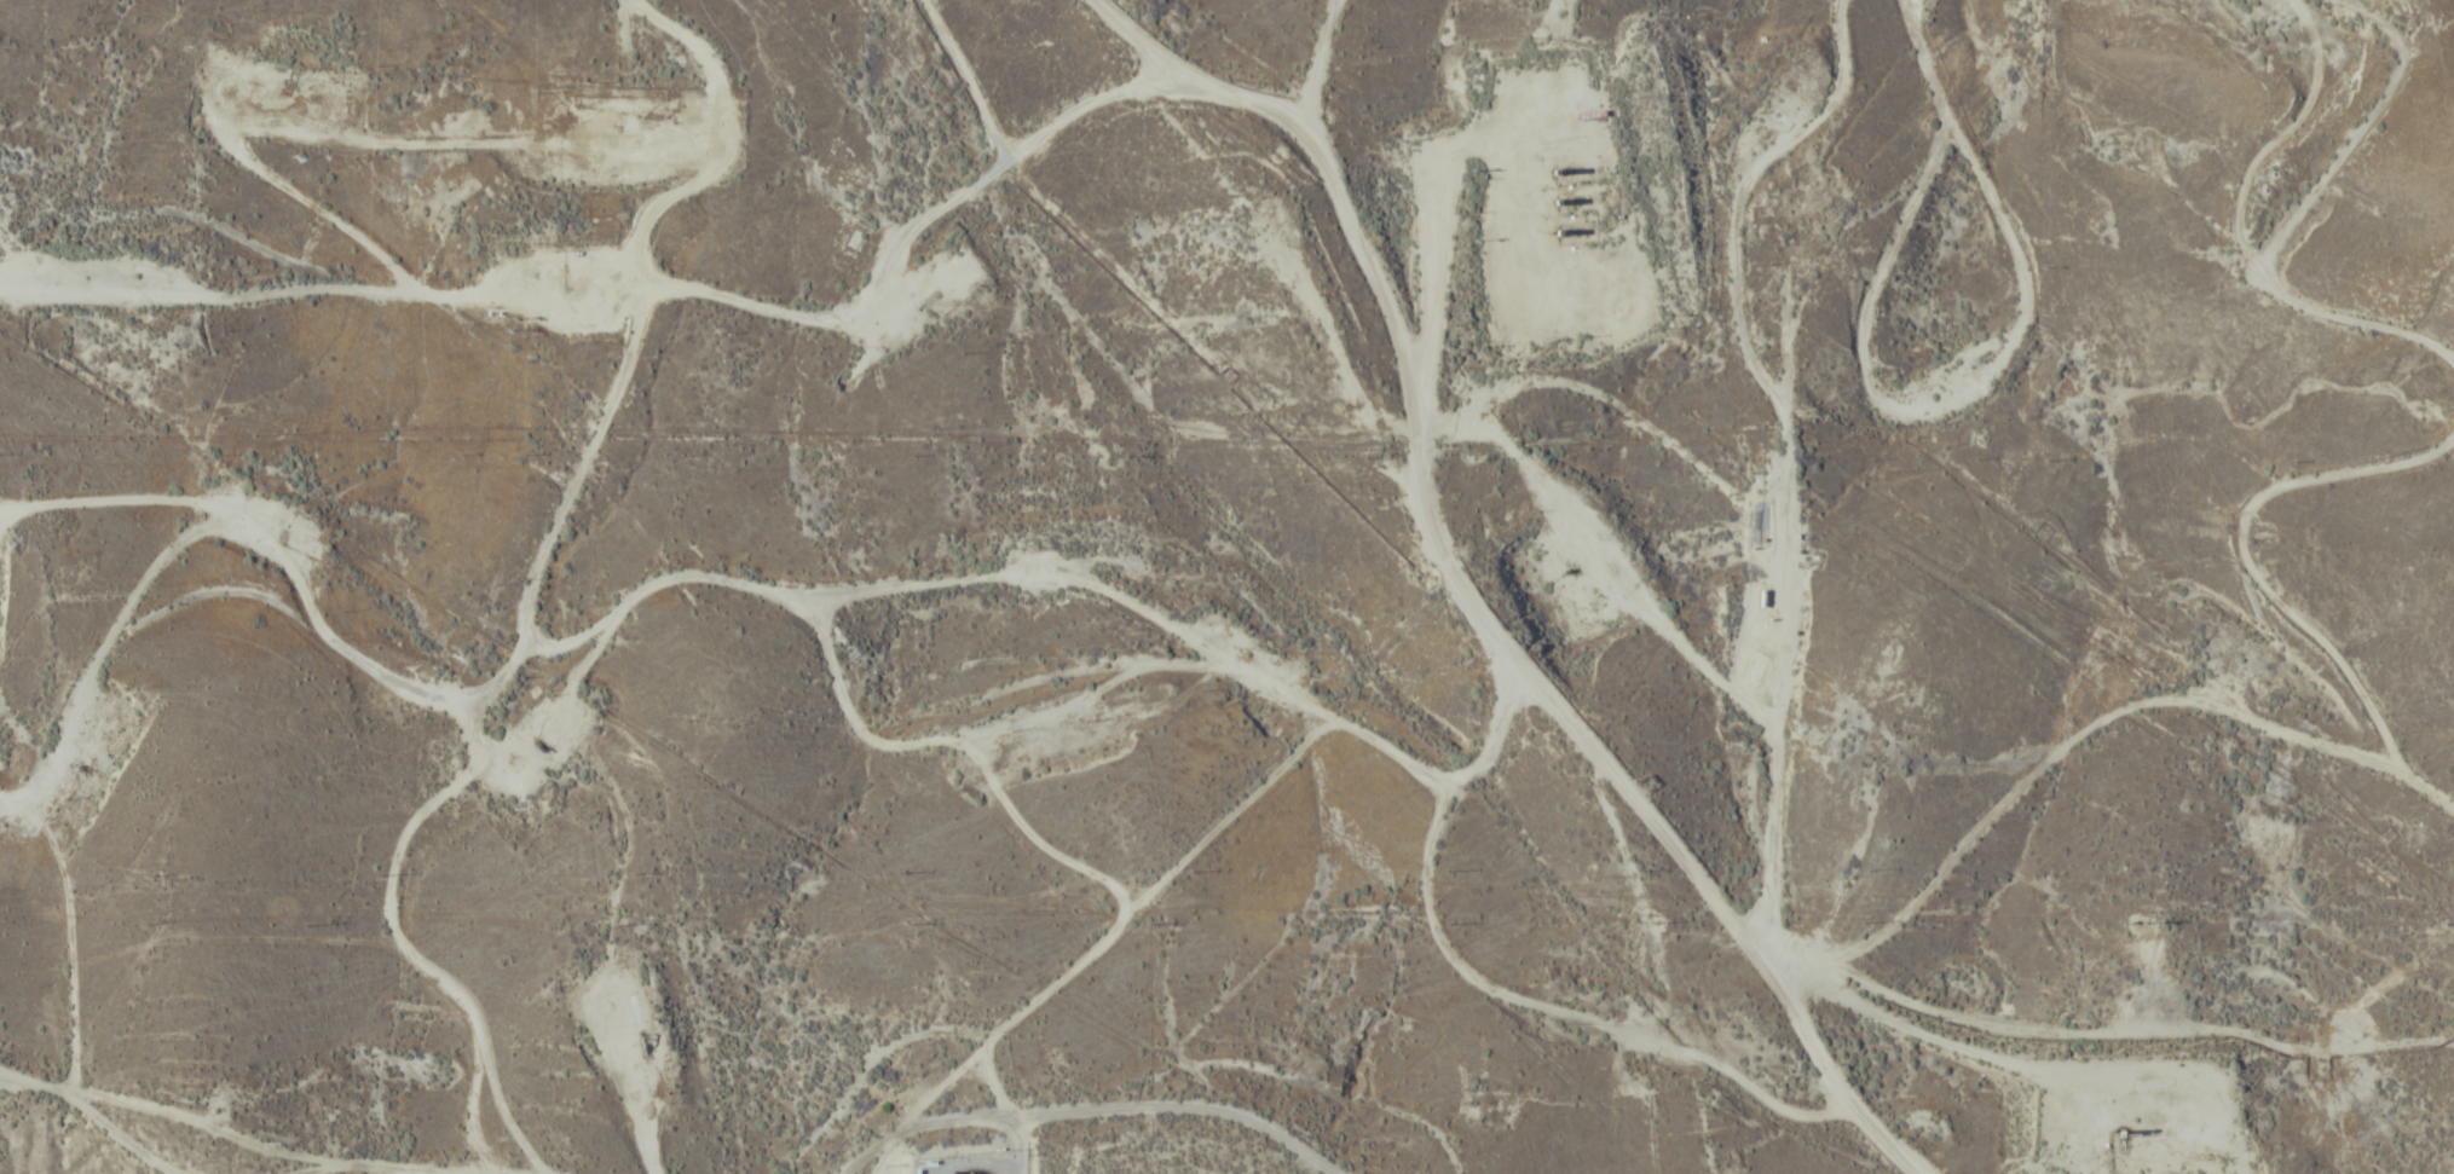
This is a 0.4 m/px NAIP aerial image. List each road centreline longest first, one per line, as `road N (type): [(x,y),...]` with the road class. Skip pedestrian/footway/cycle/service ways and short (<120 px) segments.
road 1 (track): [(1944,1173),(1792,1053),(1415,592),(1370,485),(1358,314),(1289,181),(1069,30),(1045,0)]
road 2 (residential): [(1282,1173),(1189,1141),(1051,1129),(906,1153),(852,1173)]
road 3 (residential): [(579,1173),(567,1161),(450,1172)]

